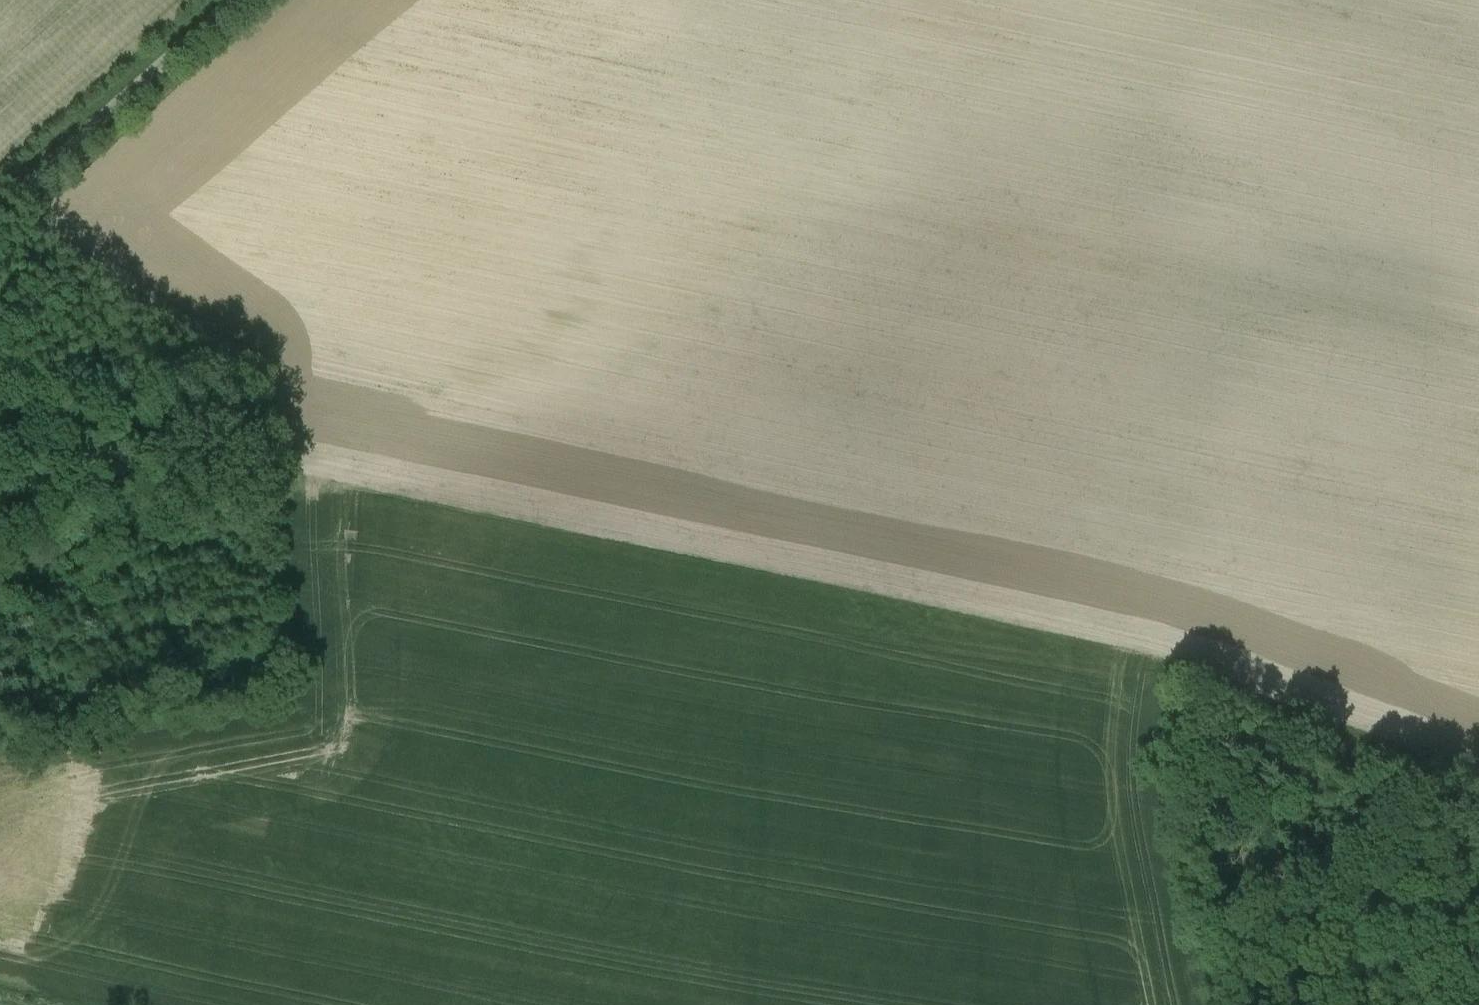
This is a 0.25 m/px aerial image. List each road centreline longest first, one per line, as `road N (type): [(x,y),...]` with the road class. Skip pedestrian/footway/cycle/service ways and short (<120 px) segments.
road 1 (unclassified): [(0,208),(235,0)]

